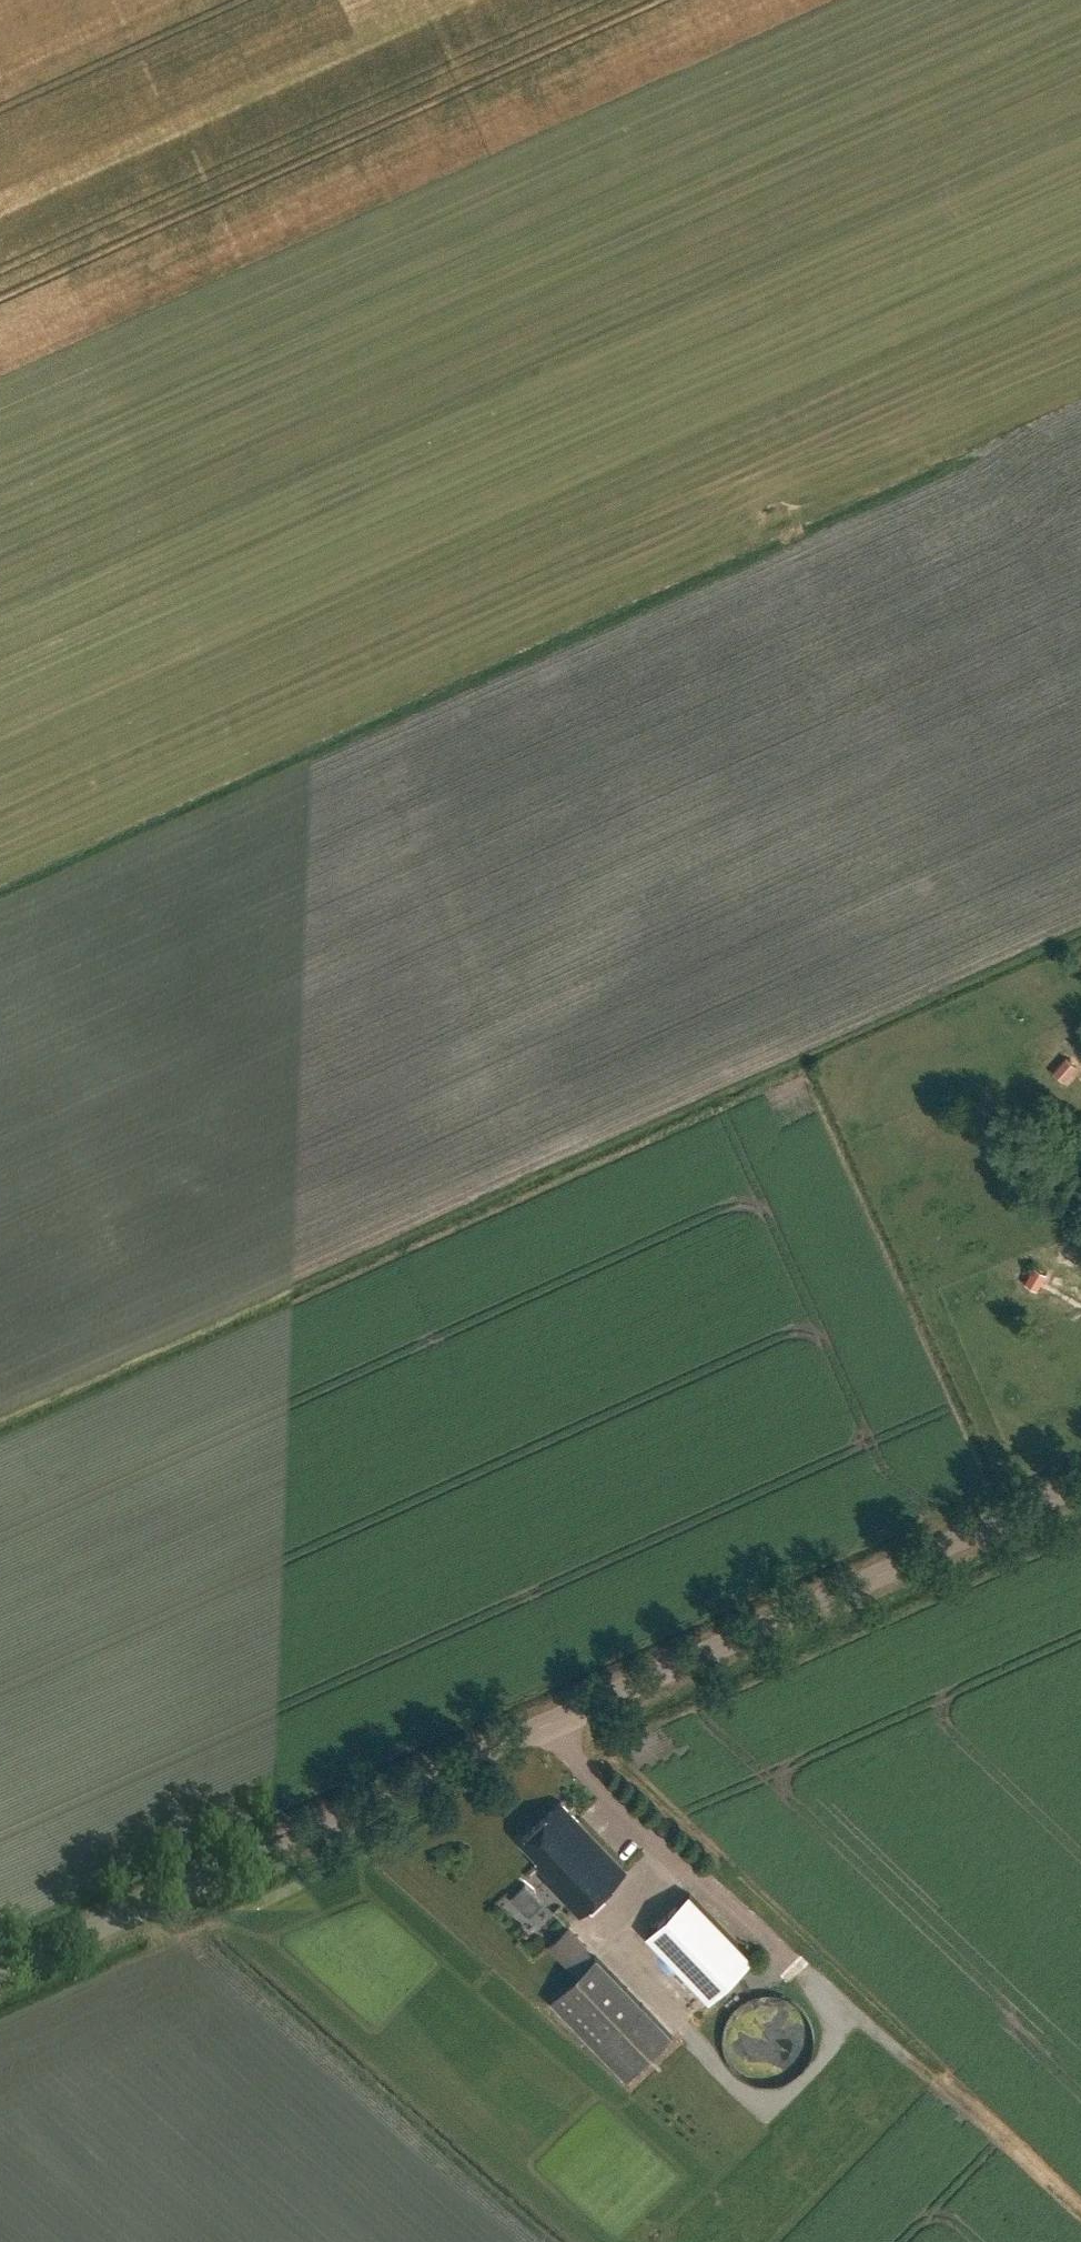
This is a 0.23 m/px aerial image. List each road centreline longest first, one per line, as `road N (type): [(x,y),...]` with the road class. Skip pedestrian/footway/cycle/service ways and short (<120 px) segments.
road 1 (tertiary): [(0,1966),(1080,1479)]

